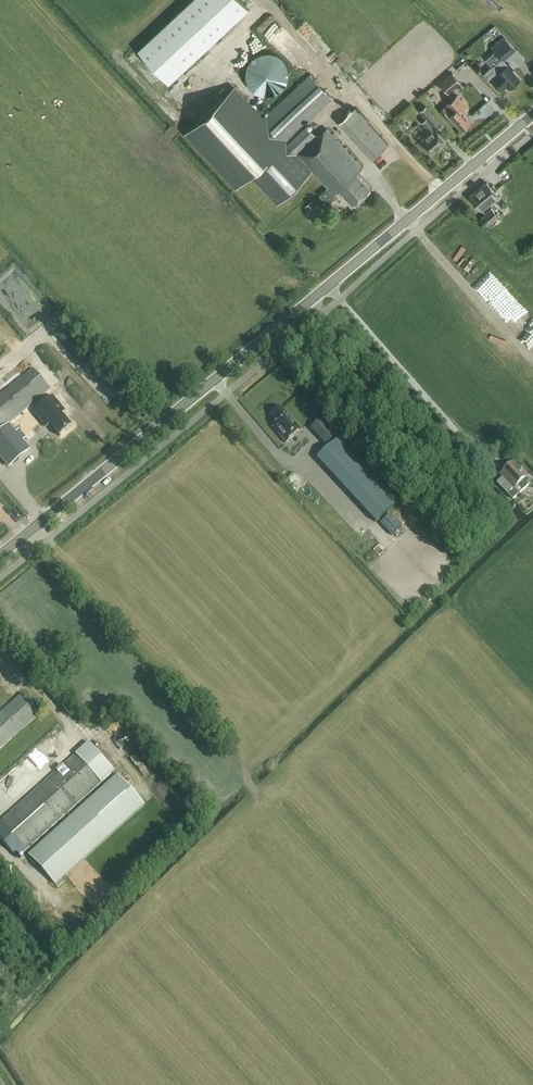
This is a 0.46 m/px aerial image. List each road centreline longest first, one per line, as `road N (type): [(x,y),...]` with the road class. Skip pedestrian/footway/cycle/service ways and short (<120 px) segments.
road 1 (tertiary): [(0,556),(532,117)]

